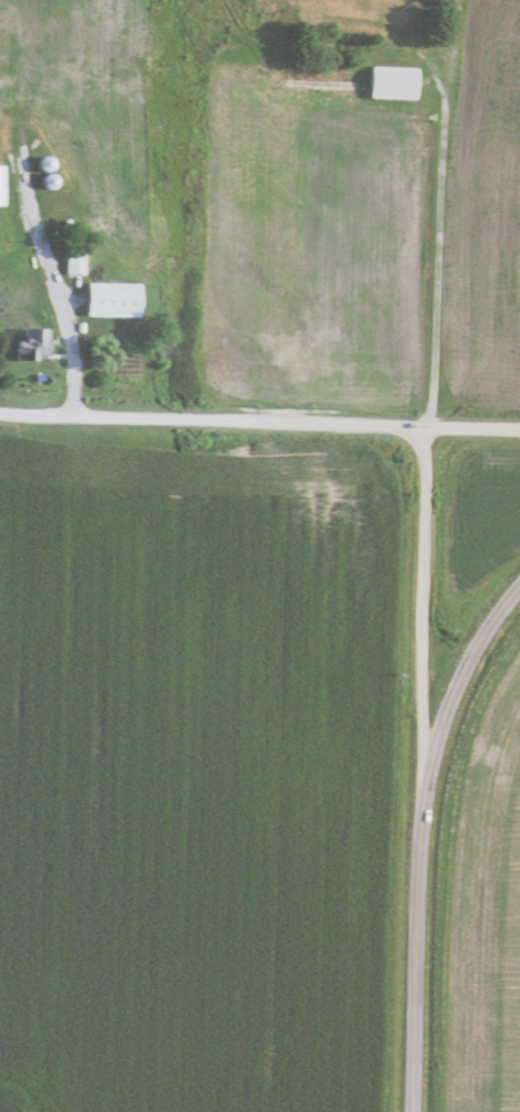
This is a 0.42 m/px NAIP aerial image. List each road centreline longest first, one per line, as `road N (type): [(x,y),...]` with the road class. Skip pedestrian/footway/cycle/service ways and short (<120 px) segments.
road 1 (tertiary): [(410,1111),(423,784),(470,657),(519,584)]
road 2 (residential): [(519,427),(0,412)]
road 3 (residential): [(423,784),(427,425)]

